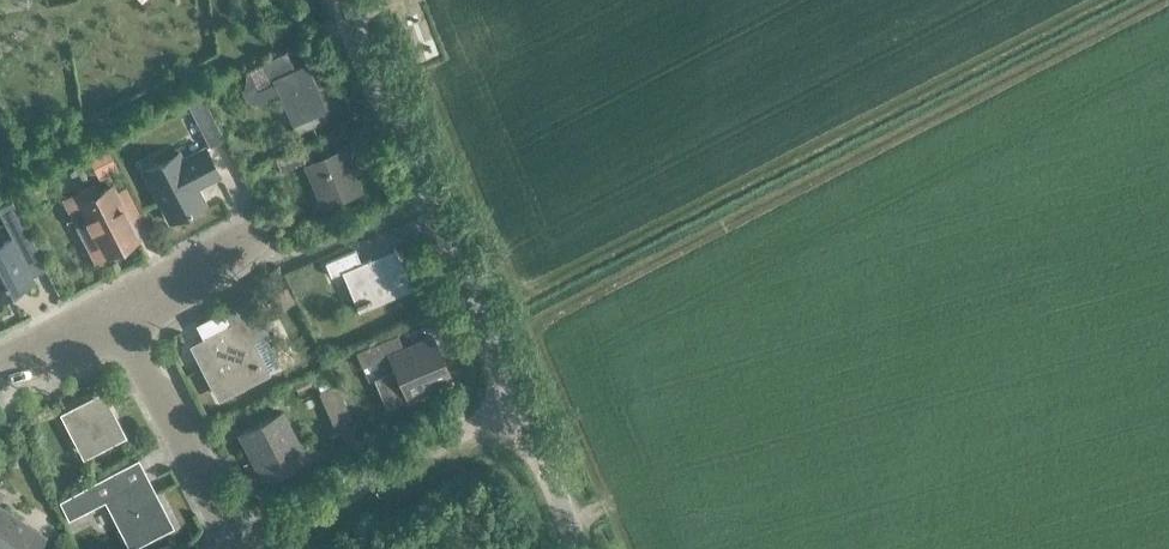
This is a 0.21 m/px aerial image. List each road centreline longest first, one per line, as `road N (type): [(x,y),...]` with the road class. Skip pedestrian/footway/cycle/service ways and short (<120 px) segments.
road 1 (unclassified): [(502,413),(491,346),(342,0)]
road 2 (unclassified): [(238,548),(502,413)]
road 3 (residential): [(238,548),(116,309)]
road 4 (residential): [(116,309),(258,237)]
road 5 (unclassified): [(582,548),(547,467),(502,413)]
road 6 (residential): [(0,366),(116,309)]

